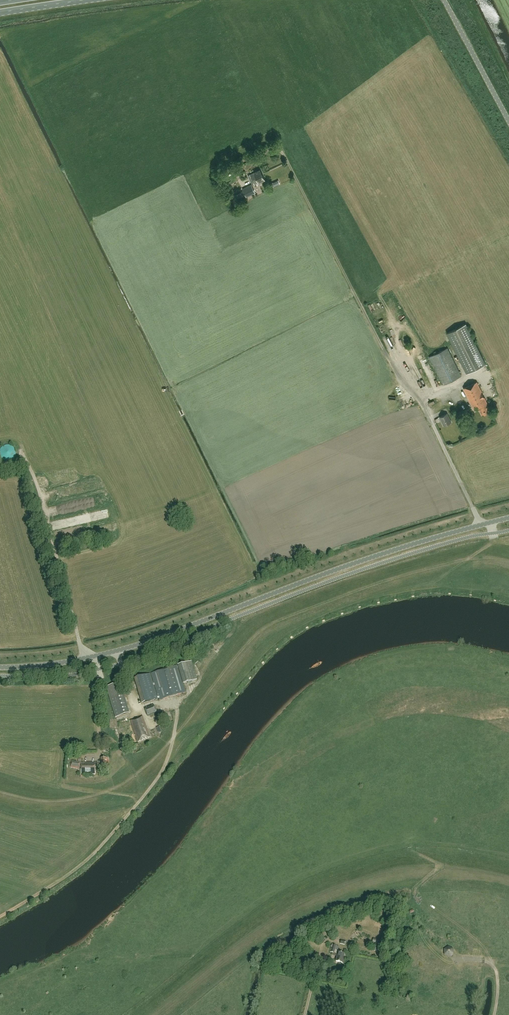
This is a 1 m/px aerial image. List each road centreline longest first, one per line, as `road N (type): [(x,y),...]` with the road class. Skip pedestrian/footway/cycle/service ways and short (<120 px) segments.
road 1 (unclassified): [(508,518),(362,561),(130,647),(0,667)]
road 2 (track): [(174,733),(164,768),(98,851),(0,917)]
road 3 (track): [(392,365),(286,158),(269,150)]
road 4 (track): [(0,791),(60,801),(113,788),(167,743),(177,706)]
road 5 (track): [(409,845),(437,866),(418,897),(469,934),(490,963)]
road 6 (unclassified): [(444,0),(508,121)]

